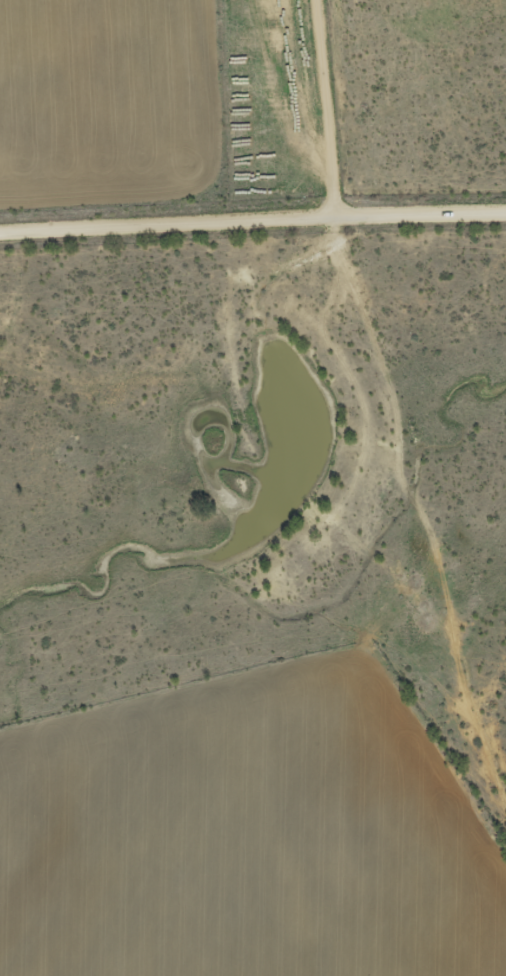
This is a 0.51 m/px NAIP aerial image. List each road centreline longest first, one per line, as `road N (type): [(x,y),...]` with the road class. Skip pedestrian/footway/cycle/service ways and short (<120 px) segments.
road 1 (residential): [(505,782),(451,649),(435,533),(401,477),(386,371),(337,253),(337,143),(319,0)]
road 2 (residential): [(505,215),(0,228)]
road 3 (track): [(401,477),(362,567),(313,611),(285,617),(253,607),(227,583)]

